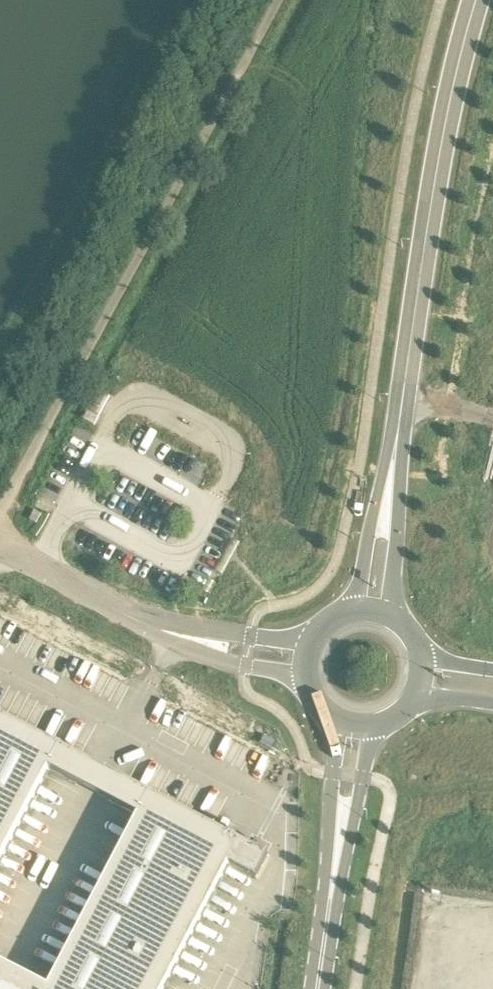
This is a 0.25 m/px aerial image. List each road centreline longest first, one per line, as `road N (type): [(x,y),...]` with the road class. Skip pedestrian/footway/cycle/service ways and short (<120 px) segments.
road 1 (unclassified): [(280,0),(0,507)]
road 2 (unclassified): [(178,635),(0,550)]
road 3 (primary): [(441,111),(412,200),(416,293)]
road 4 (primary): [(416,293),(438,185),(441,111)]
road 5 (tertiary): [(332,717),(330,898)]
road 6 (tertiary): [(330,898),(374,725)]
road 7 (primary): [(416,293),(394,458)]
road 8 (primary): [(393,618),(394,458)]
road 9 (primary): [(394,458),(353,610)]
road 10 (unclassified): [(178,635),(228,663),(306,681)]
road 11 (unclassified): [(312,638),(178,635)]

